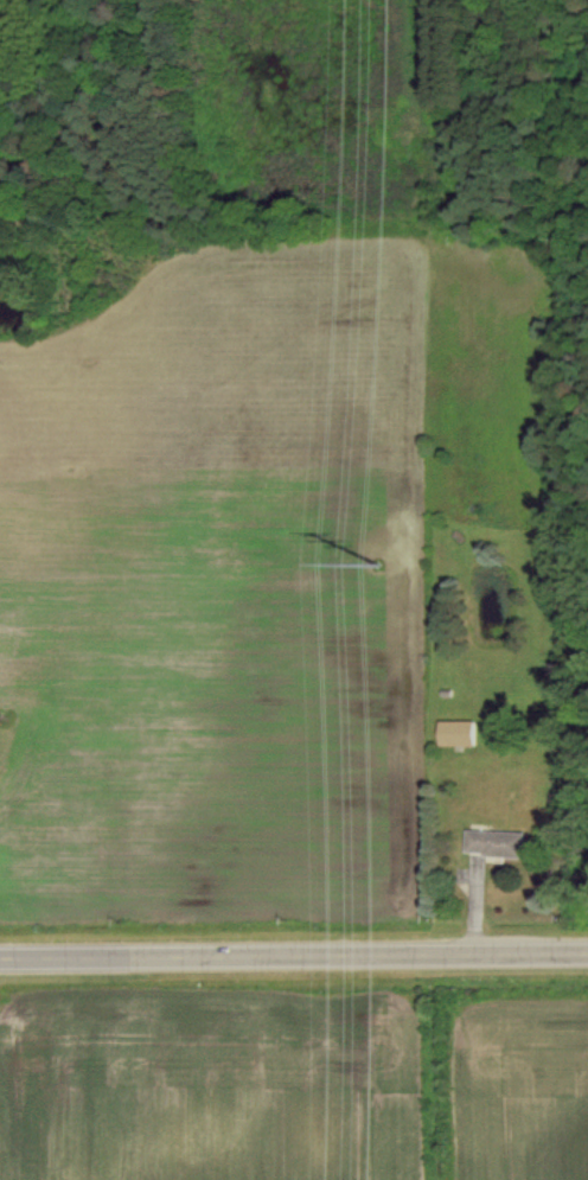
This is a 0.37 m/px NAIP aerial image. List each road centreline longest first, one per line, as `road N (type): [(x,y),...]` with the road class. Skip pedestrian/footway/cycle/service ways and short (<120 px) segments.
road 1 (tertiary): [(587,951),(0,961)]

